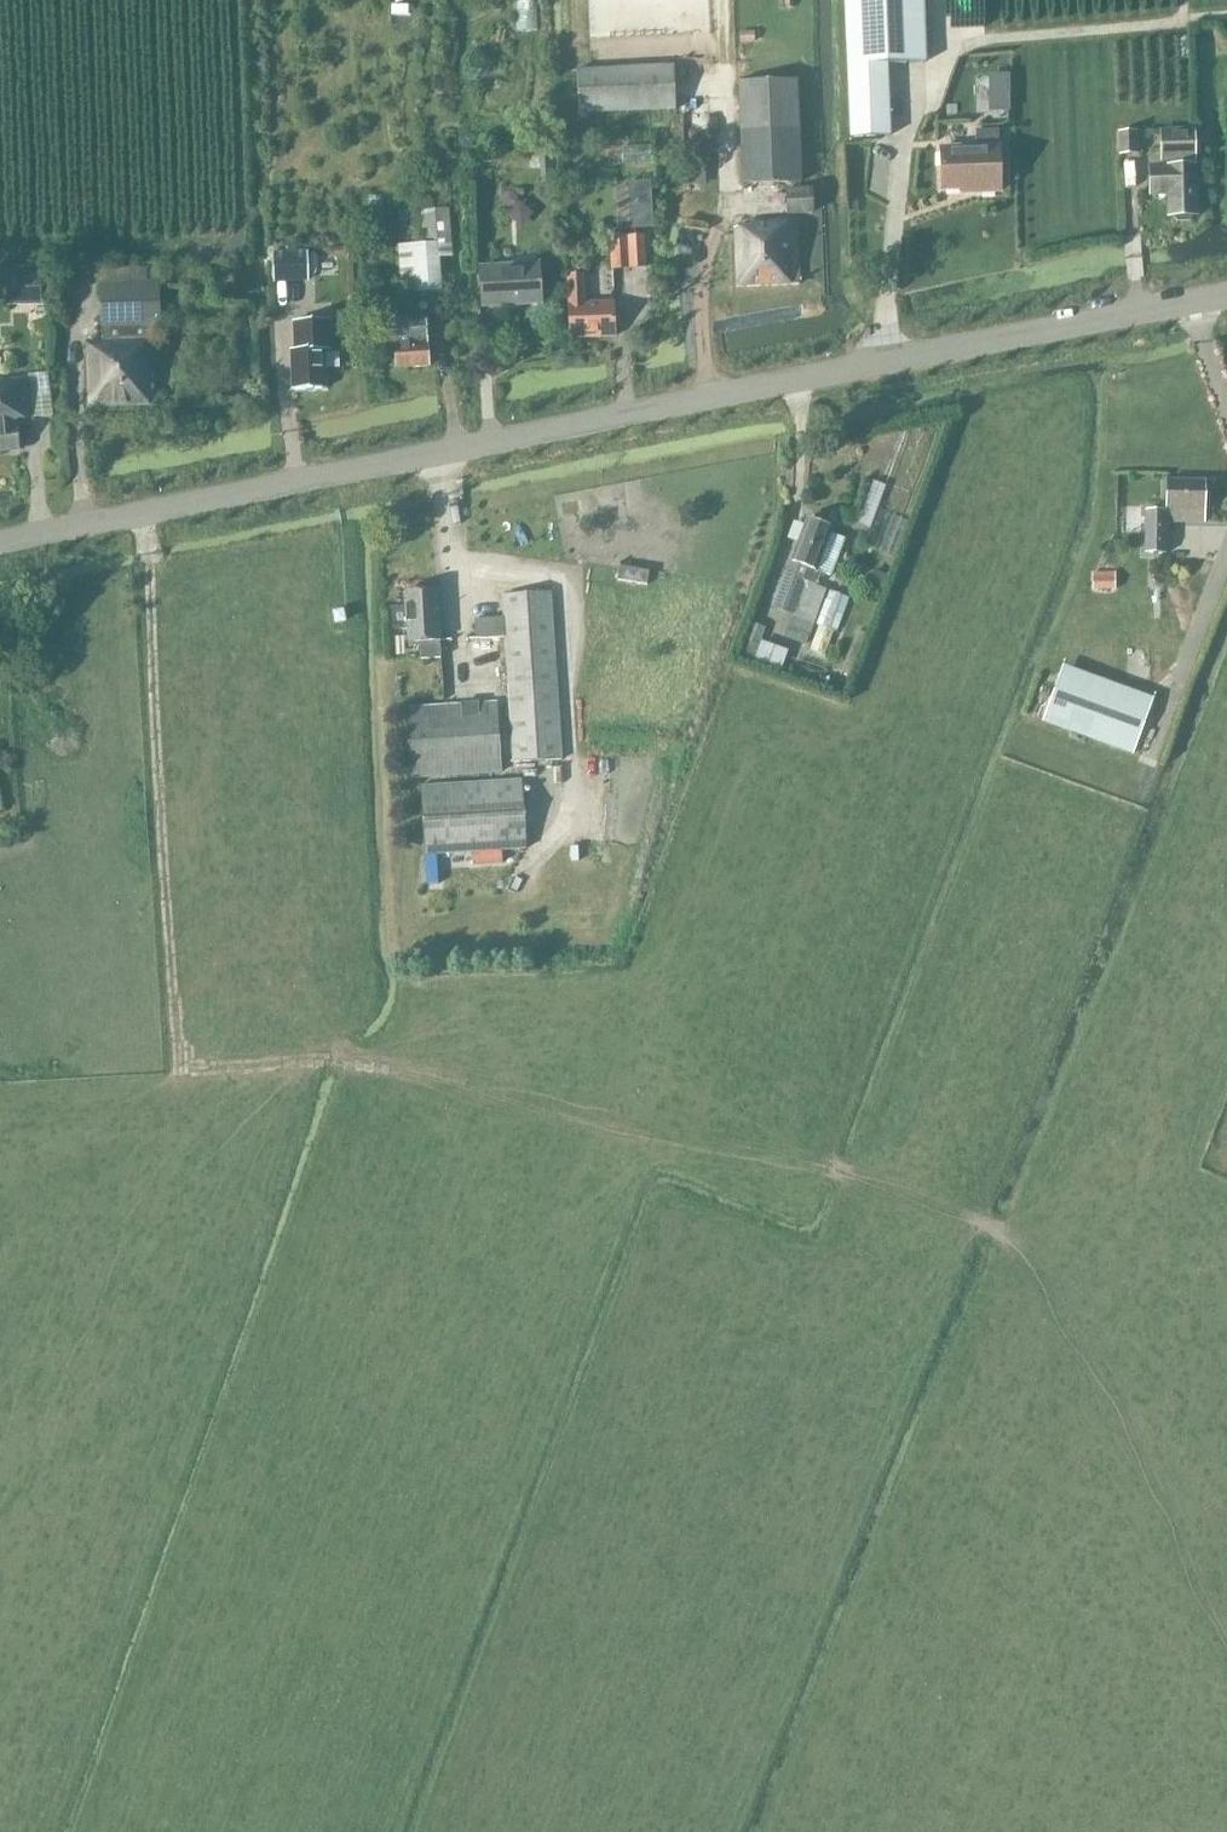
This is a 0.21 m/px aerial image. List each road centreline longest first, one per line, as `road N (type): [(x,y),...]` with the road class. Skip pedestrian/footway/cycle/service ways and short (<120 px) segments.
road 1 (track): [(145,515),(180,1070),(389,1067),(821,1164),(1011,1237),(1065,1298),(1226,1618)]
road 2 (tertiary): [(0,544),(1226,298)]

